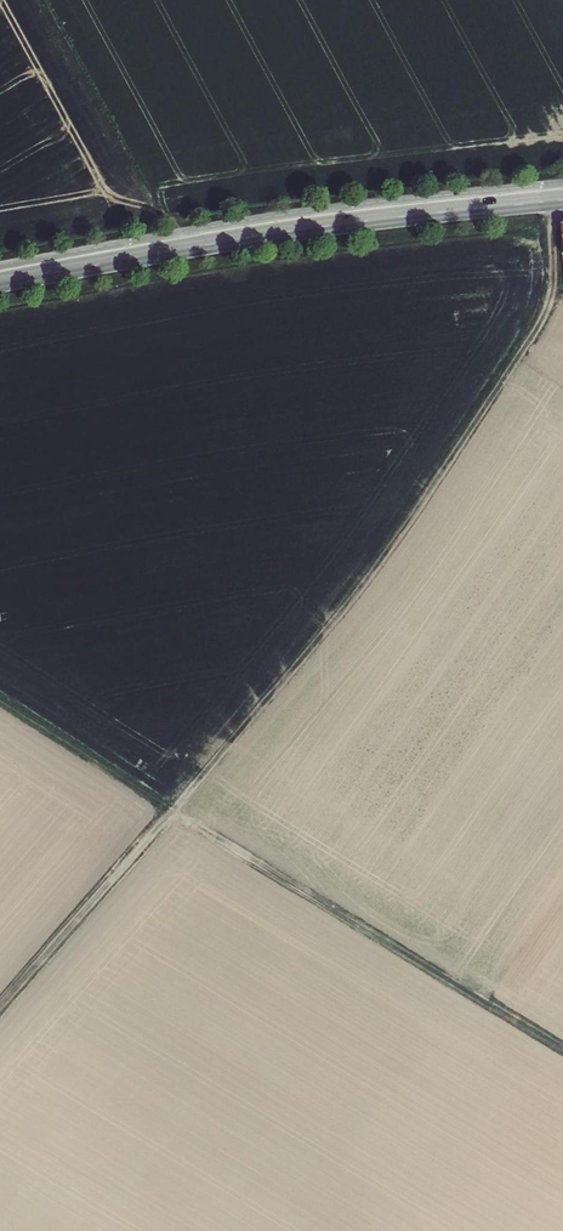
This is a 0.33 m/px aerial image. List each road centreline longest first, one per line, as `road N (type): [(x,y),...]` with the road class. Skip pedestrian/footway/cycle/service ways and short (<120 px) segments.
road 1 (track): [(0,1006),(363,579),(542,322),(552,283),(553,201)]
road 2 (track): [(0,693),(562,1043)]
road 3 (primary): [(0,283),(317,227),(562,200)]

